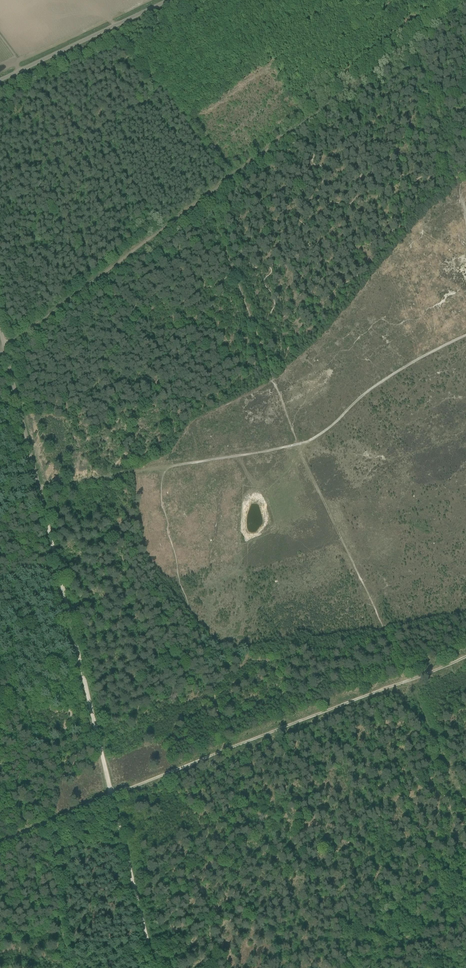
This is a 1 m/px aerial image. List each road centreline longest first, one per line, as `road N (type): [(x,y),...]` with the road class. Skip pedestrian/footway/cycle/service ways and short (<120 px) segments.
road 1 (track): [(153,967),(6,350)]
road 2 (track): [(462,0),(6,350)]
road 3 (track): [(223,752),(465,655)]
road 4 (unclassified): [(0,81),(167,0)]
road 5 (track): [(55,820),(223,752)]
road 6 (track): [(55,820),(63,865),(57,903),(69,967)]

